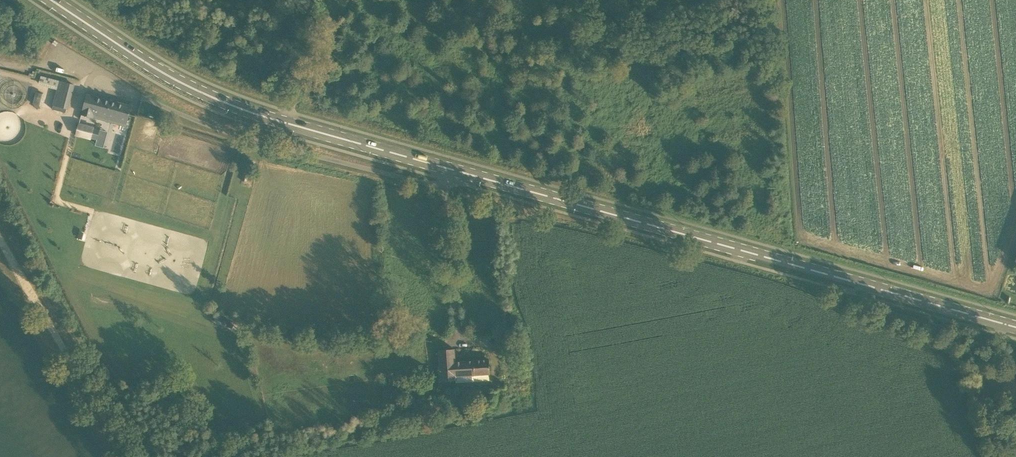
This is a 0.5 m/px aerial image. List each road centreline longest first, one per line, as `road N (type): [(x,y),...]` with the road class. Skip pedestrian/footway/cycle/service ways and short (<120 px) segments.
road 1 (primary): [(1015,327),(264,117),(145,63),(51,0)]
road 2 (track): [(133,456),(0,227)]

